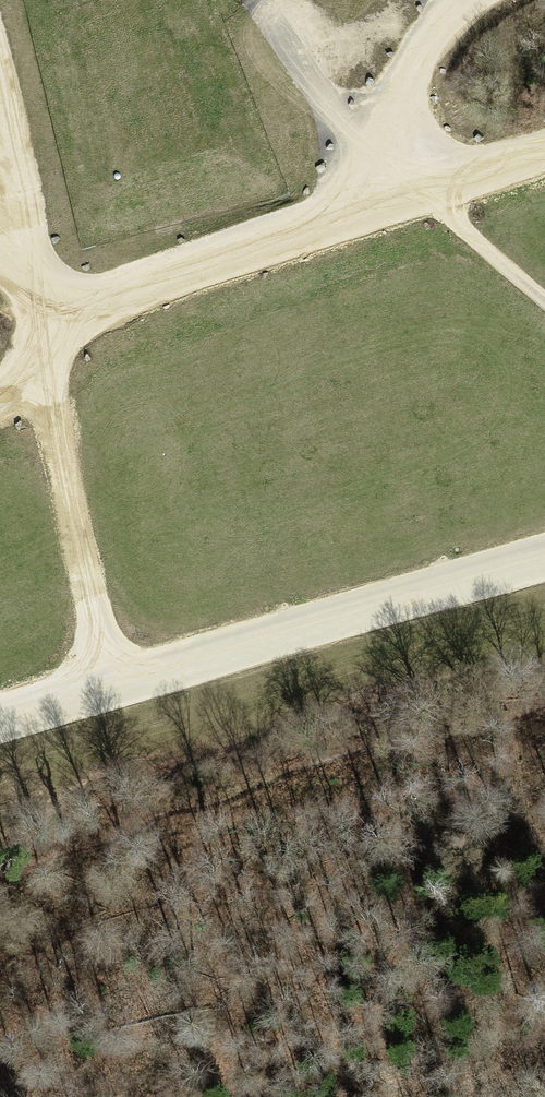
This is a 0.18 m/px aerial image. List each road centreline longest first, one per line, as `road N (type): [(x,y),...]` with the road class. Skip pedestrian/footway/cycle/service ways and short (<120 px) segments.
road 1 (trunk): [(252,0),(429,1096)]
road 2 (track): [(544,155),(34,331)]
road 3 (track): [(0,219),(48,379),(110,692)]
road 4 (track): [(460,0),(403,93),(377,215)]
road 5 (track): [(427,197),(544,300)]

